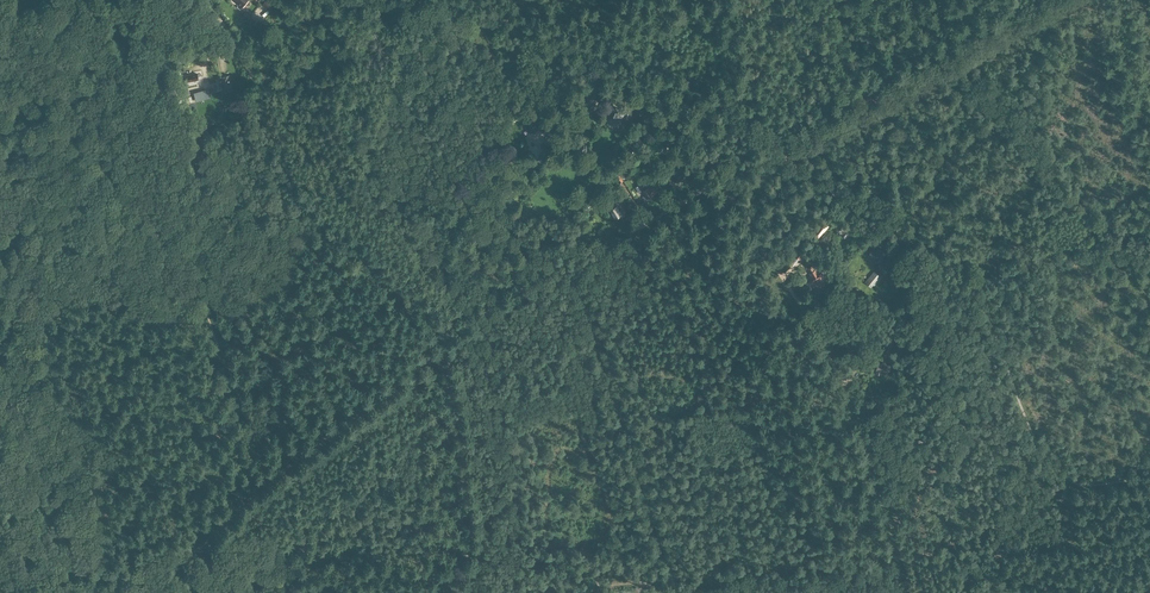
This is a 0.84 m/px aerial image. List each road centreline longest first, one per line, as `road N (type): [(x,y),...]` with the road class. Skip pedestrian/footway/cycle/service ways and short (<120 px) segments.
road 1 (track): [(775,148),(972,276),(1032,433),(1066,474),(1095,483),(1149,478)]
road 2 (track): [(330,0),(416,8),(568,46),(621,82),(775,148)]
road 3 (track): [(0,374),(12,349),(78,310),(109,273),(136,274),(194,294),(279,474)]
road 4 (track): [(720,183),(843,384),(898,556)]
road 5 (track): [(898,556),(510,592)]
road 6 (track): [(157,0),(120,157),(55,259),(12,349)]
road 7 (track): [(574,272),(675,592)]
road 8 (track): [(265,111),(305,198),(430,310),(445,351)]
road 9 (track): [(940,54),(1149,257)]
road 10 (track): [(445,351),(470,503),(458,592)]
road 11 (track): [(574,272),(775,148)]
road 12 (track): [(1073,479),(1075,524),(1065,541),(898,556)]
road 13 (track): [(279,474),(445,351)]
road 14 (track): [(775,148),(940,54)]
road 15 (track): [(1131,242),(1044,251),(965,274)]
road 16 (track): [(445,351),(574,272)]
road 17 (track): [(206,0),(247,61),(265,111)]

